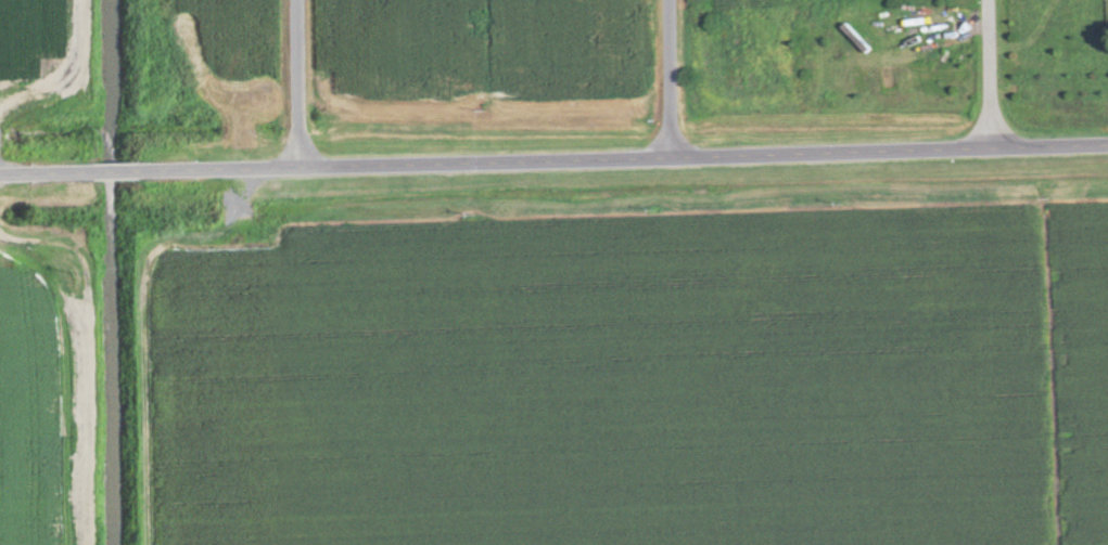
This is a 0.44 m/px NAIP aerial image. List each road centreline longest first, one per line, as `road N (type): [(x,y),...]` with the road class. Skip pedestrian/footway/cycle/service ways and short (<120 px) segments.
road 1 (tertiary): [(0,173),(1107,140)]
road 2 (residential): [(295,166),(293,0)]
road 3 (residential): [(670,153),(667,0)]
road 4 (residential): [(991,144),(987,0)]

